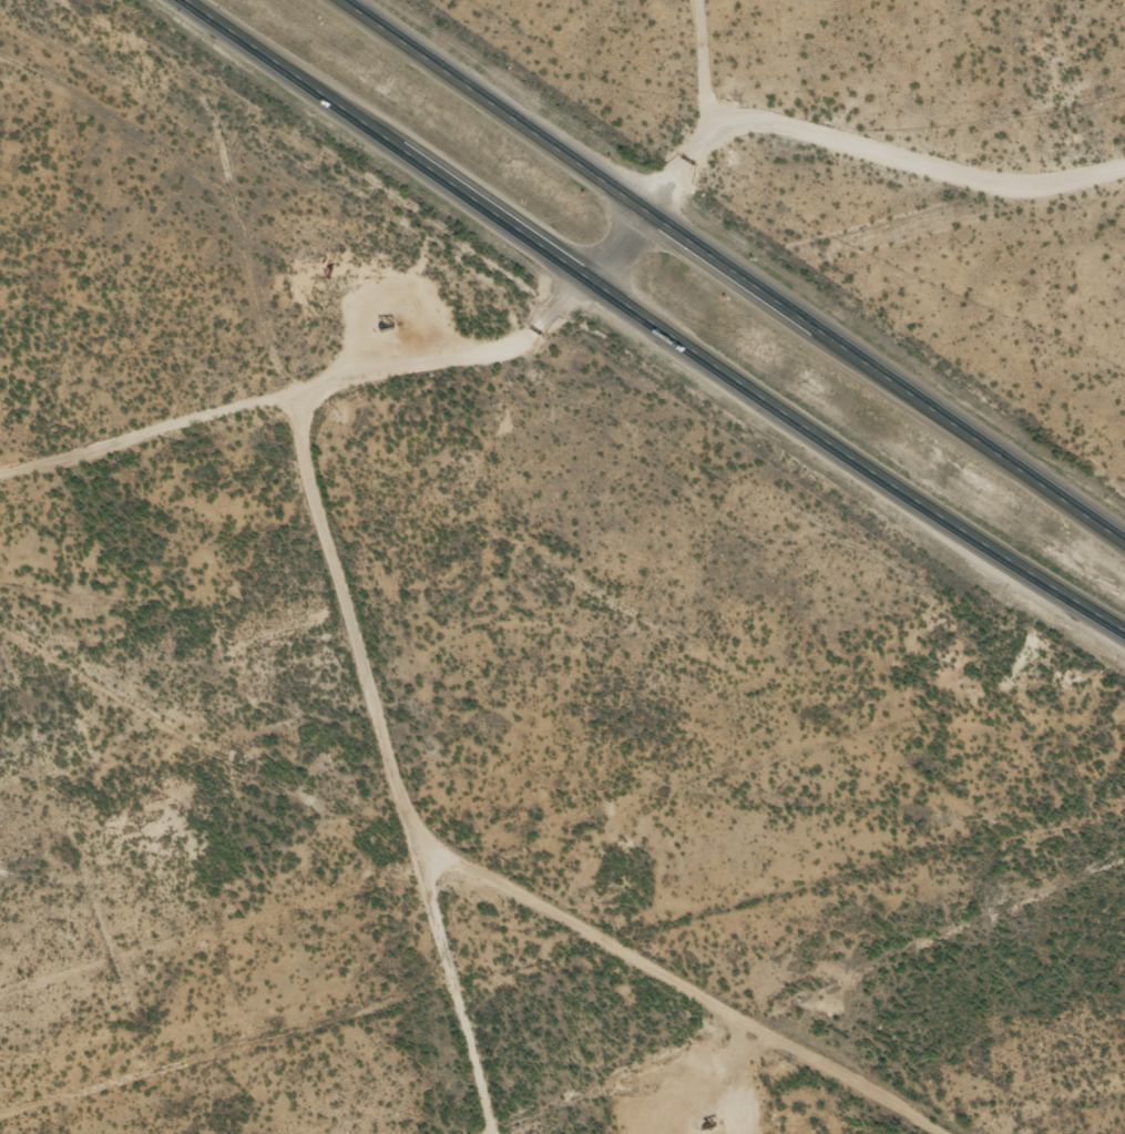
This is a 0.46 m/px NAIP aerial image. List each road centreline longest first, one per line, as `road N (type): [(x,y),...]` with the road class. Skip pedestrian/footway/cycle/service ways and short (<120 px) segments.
road 1 (primary): [(188,0),(846,453),(1124,633)]
road 2 (track): [(299,391),(428,858),(923,1133)]
road 3 (primary): [(1124,543),(343,0)]
road 4 (track): [(0,479),(299,391),(512,345),(595,283)]
road 5 (track): [(645,210),(720,123),(757,115),(1023,187),(1124,158)]
road 6 (track): [(505,1133),(428,858)]

